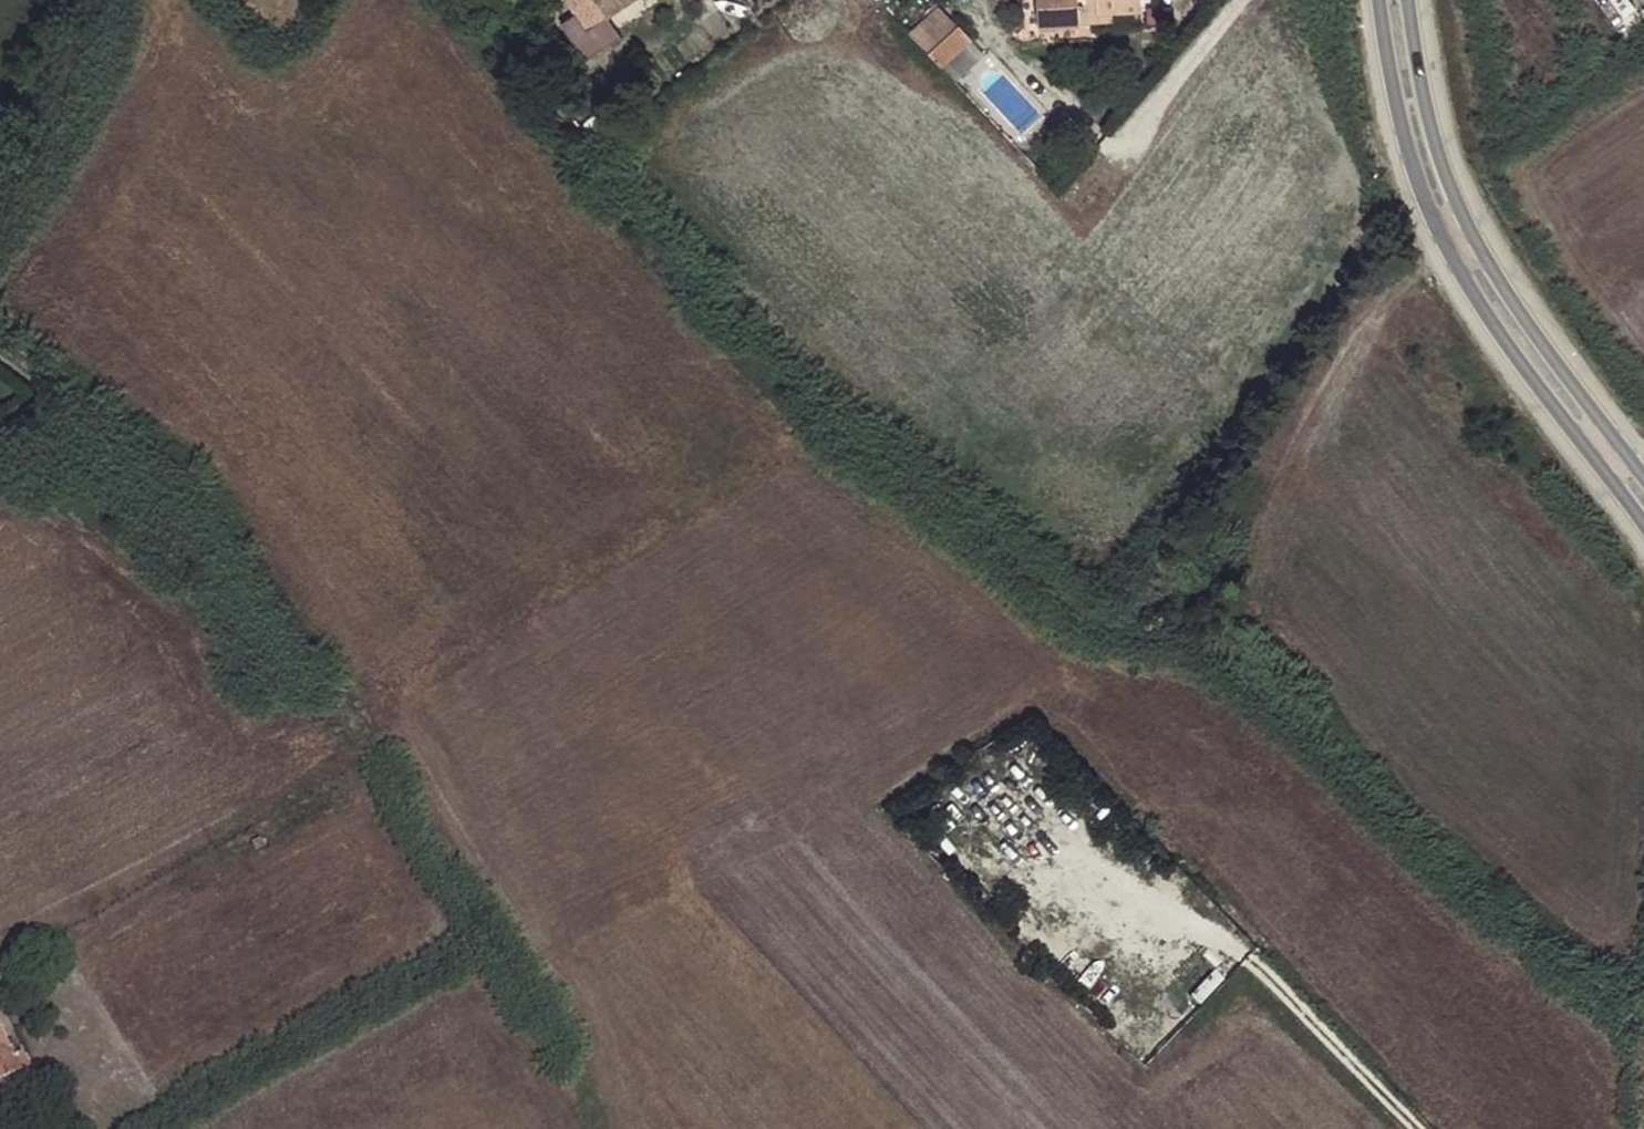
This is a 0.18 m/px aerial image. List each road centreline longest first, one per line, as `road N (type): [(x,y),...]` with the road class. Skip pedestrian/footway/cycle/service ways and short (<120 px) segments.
road 1 (tertiary): [(1400,0),(1426,156),(1460,235),(1643,498)]
road 2 (track): [(1426,1128),(1256,956)]
road 3 (residential): [(1245,0),(1120,148)]

